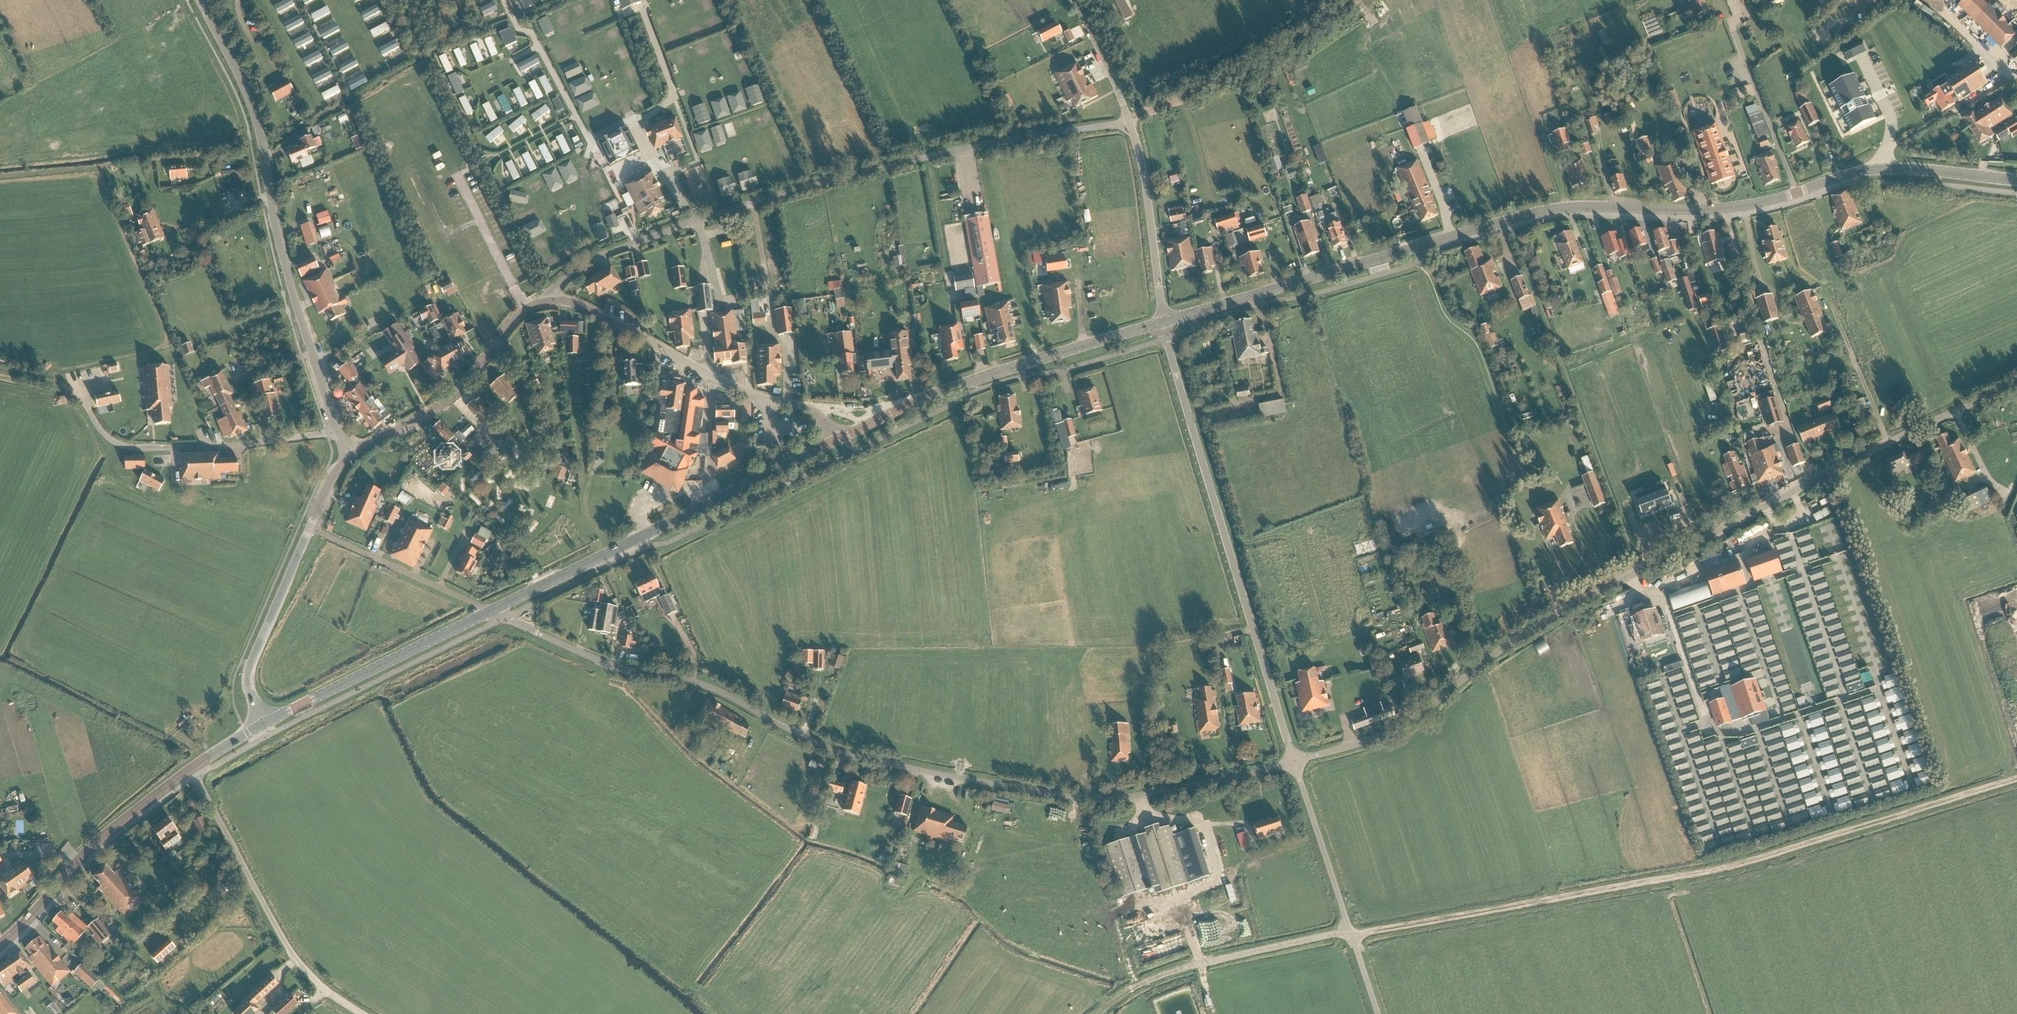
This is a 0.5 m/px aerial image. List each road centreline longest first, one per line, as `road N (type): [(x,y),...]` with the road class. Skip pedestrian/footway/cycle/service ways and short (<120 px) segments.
road 1 (track): [(1098,1013),(1137,984),(1191,966),(1760,859),(2016,780)]
road 2 (tertiary): [(1163,322),(1551,210),(1726,209),(1883,168),(2016,180)]
road 3 (unclassified): [(492,611),(614,668),(700,684),(842,753),(921,771),(1103,800),(1295,762)]
road 4 (unclassified): [(1295,762),(1401,726),(1572,606),(2016,384)]
road 5 (residential): [(550,302),(555,288),(599,260),(738,207),(964,149),(1130,121)]
road 6 (unclassified): [(1295,762),(1163,322)]
road 7 (unclassified): [(336,430),(286,268),(254,110),(199,0)]
road 8 (tertiary): [(492,611),(835,441)]
road 9 (tertiary): [(835,441),(958,385),(1163,322)]
road 10 (residential): [(835,441),(809,409),(741,390),(587,309),(550,302)]
road 11 (residential): [(263,725),(249,670),(328,485),(351,457)]
road 12 (residential): [(329,994),(287,946),(190,770)]
road 13 (unclassified): [(1378,1013),(1295,762)]
road 14 (residential): [(336,430),(223,447),(135,448),(110,440),(89,411)]
road 15 (tertiary): [(0,948),(98,841),(190,770)]
road 16 (residential): [(550,302),(516,318),(445,404),(351,457)]
road 17 (track): [(1355,0),(1270,59),(1130,121)]
road 18 (tertiary): [(263,725),(492,611)]
road 19 (unclassified): [(1163,322),(1130,121)]
road 20 (unclassified): [(1130,121),(1075,0)]
road 21 (unclassified): [(2016,80),(1924,0)]

